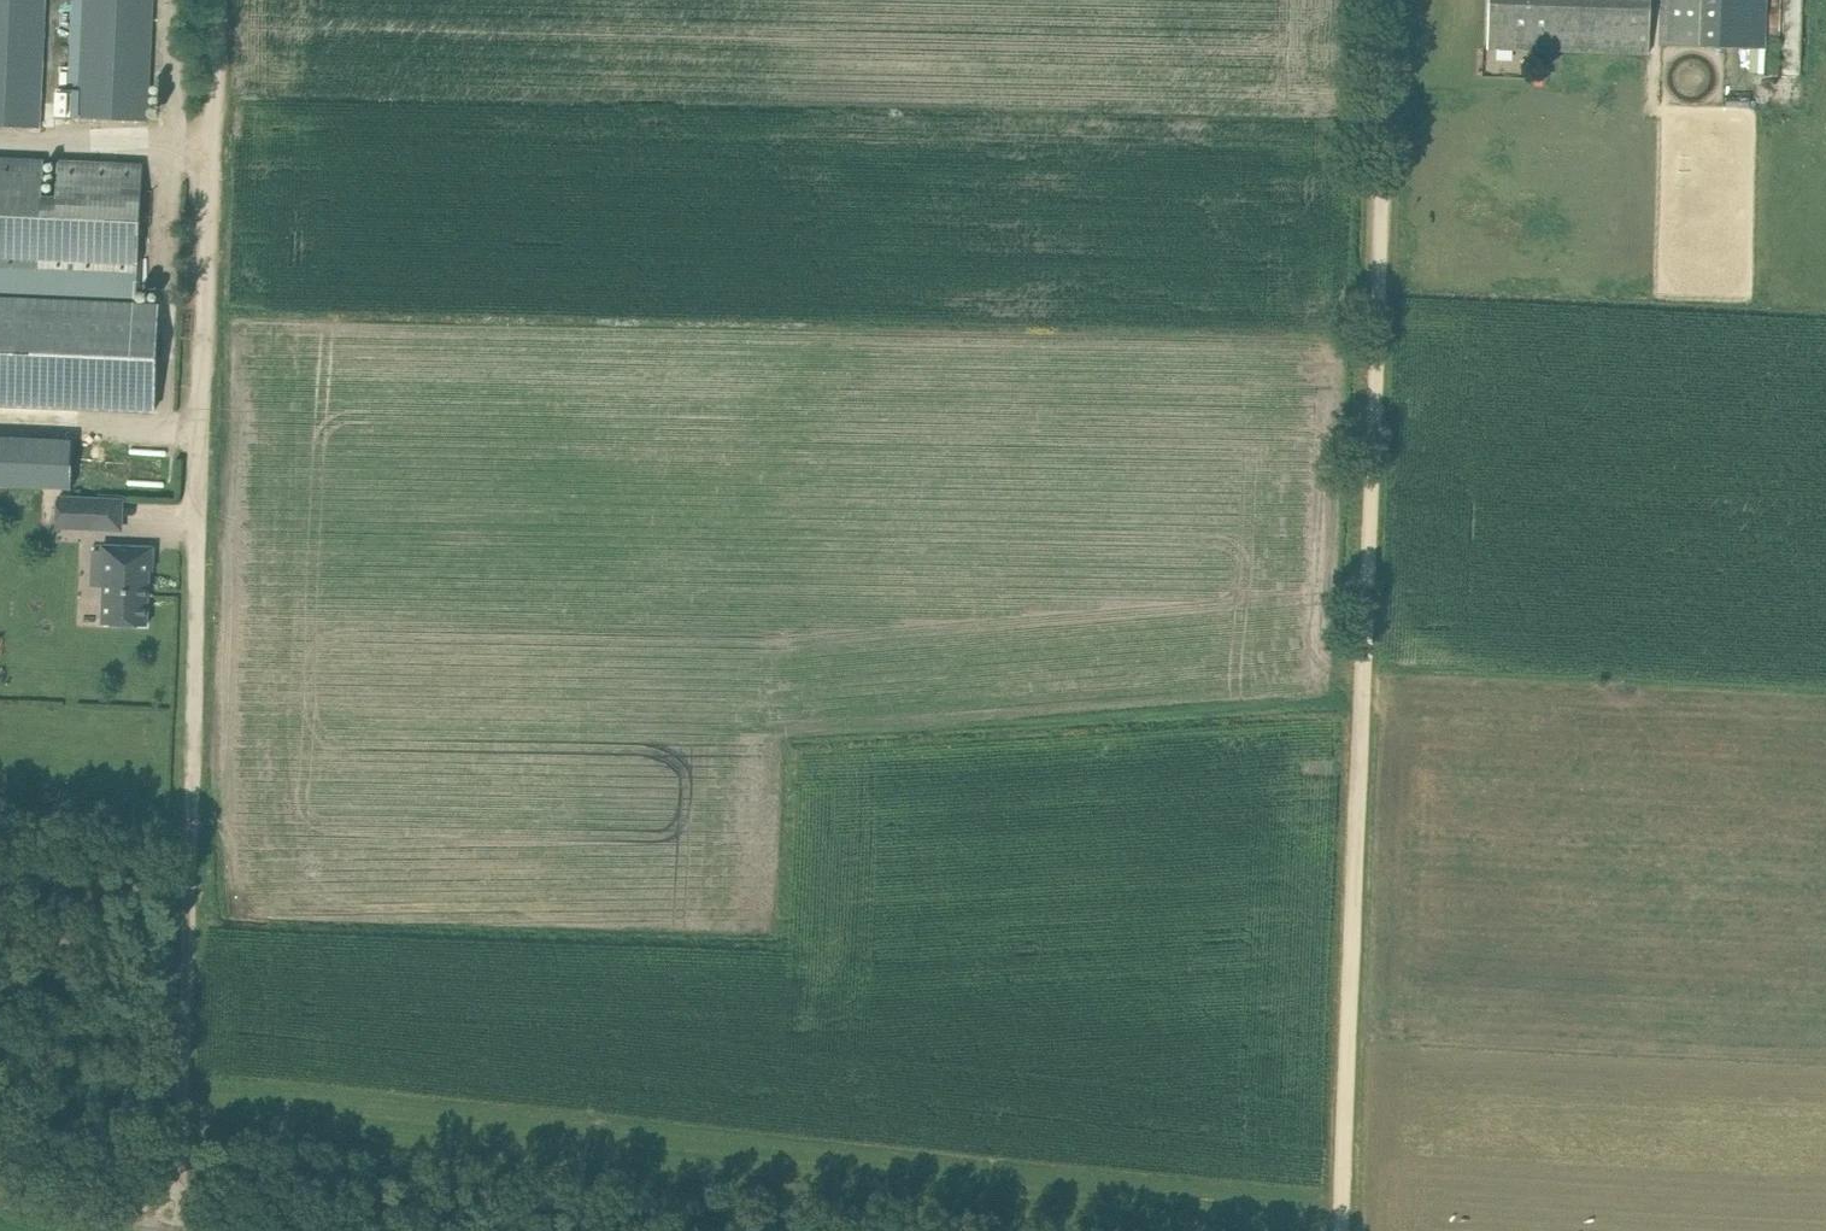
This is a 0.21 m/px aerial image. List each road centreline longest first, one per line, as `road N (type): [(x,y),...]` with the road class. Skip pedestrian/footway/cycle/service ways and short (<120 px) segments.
road 1 (track): [(1341,1230),(1390,0)]
road 2 (track): [(216,0),(175,1230)]
road 3 (track): [(175,1230),(0,1192)]

